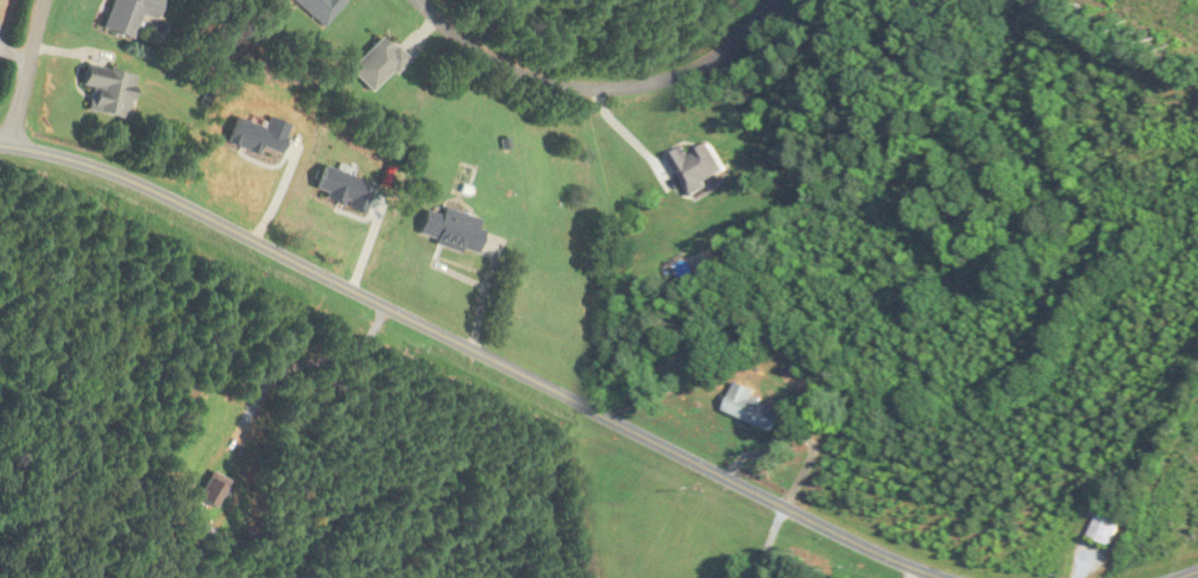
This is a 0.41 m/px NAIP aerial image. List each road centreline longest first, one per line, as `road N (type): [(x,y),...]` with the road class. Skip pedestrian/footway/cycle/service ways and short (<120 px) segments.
road 1 (tertiary): [(0,144),(125,177),(890,559),(948,577)]
road 2 (residential): [(416,0),(504,65),(595,88),(658,81),(704,64),(775,0)]
road 3 (residential): [(14,146),(46,0)]

